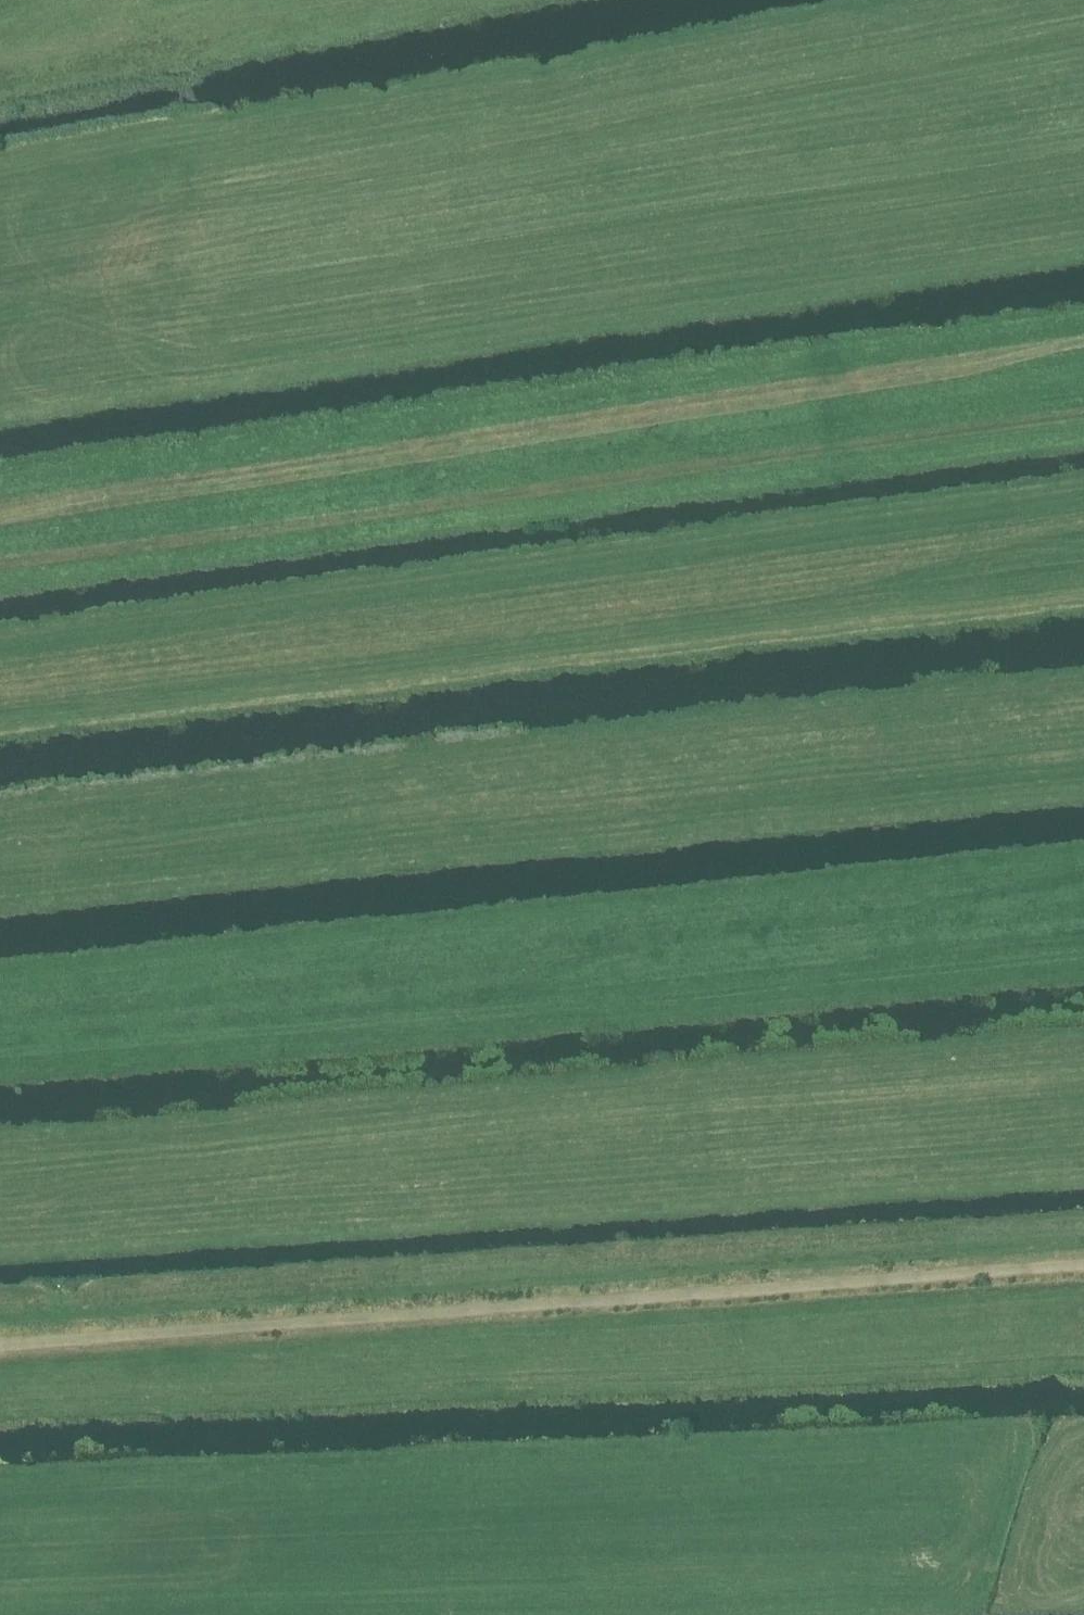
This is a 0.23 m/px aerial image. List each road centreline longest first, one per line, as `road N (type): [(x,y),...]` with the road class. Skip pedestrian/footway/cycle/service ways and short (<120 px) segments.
road 1 (track): [(1083,1261),(0,1340)]

